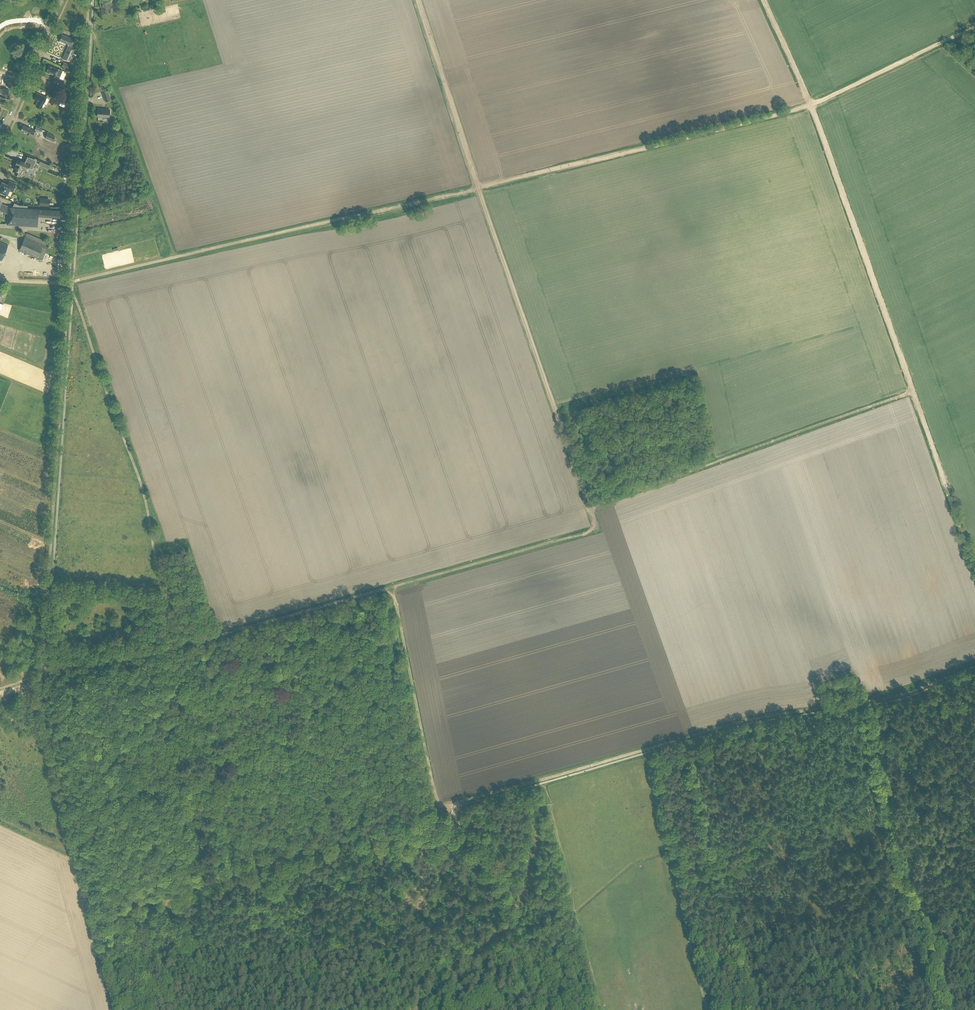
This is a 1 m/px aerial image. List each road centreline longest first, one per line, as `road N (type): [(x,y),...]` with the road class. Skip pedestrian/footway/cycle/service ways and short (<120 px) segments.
road 1 (track): [(69,282),(811,106)]
road 2 (track): [(453,804),(742,721),(900,695),(974,667)]
road 3 (track): [(417,0),(590,509)]
road 4 (track): [(68,293),(41,678)]
road 5 (track): [(109,912),(359,834),(438,843),(454,832),(455,815)]
road 6 (track): [(191,638),(162,582),(142,487),(68,293)]
road 7 (track): [(912,391),(590,509)]
road 8 (track): [(860,702),(940,1009)]
road 9 (track): [(912,391),(811,106)]
road 10 (track): [(646,749),(706,1009)]
road 11 (track): [(87,26),(69,282)]
road 12 (track): [(175,256),(91,28)]
road 13 (track): [(590,509),(594,524),(587,532),(392,587)]
road 14 (track): [(392,587),(191,638)]
road 15 (track): [(974,573),(912,391)]
road 16 (track): [(811,106),(974,26)]
road 17 (track): [(98,915),(52,742)]
road 18 (track): [(422,739),(392,587)]
road 19 (tertiary): [(0,139),(60,0)]

